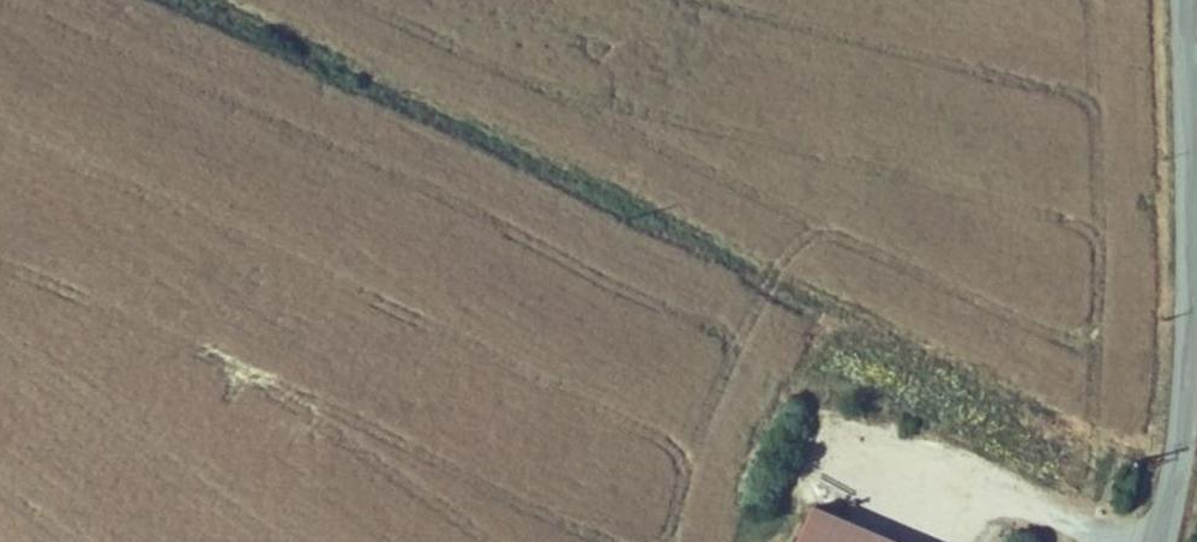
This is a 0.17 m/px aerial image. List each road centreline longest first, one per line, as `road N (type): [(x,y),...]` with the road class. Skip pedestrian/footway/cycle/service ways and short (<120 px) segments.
road 1 (tertiary): [(1168,541),(1185,483),(1183,0)]

